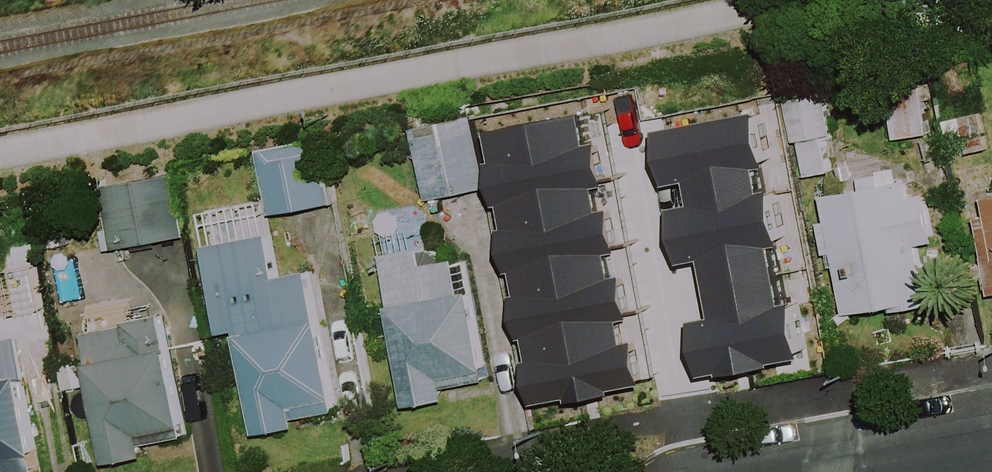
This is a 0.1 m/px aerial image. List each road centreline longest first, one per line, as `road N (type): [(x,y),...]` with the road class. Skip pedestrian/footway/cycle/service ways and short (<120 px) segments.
road 1 (residential): [(864,471),(991,448)]

